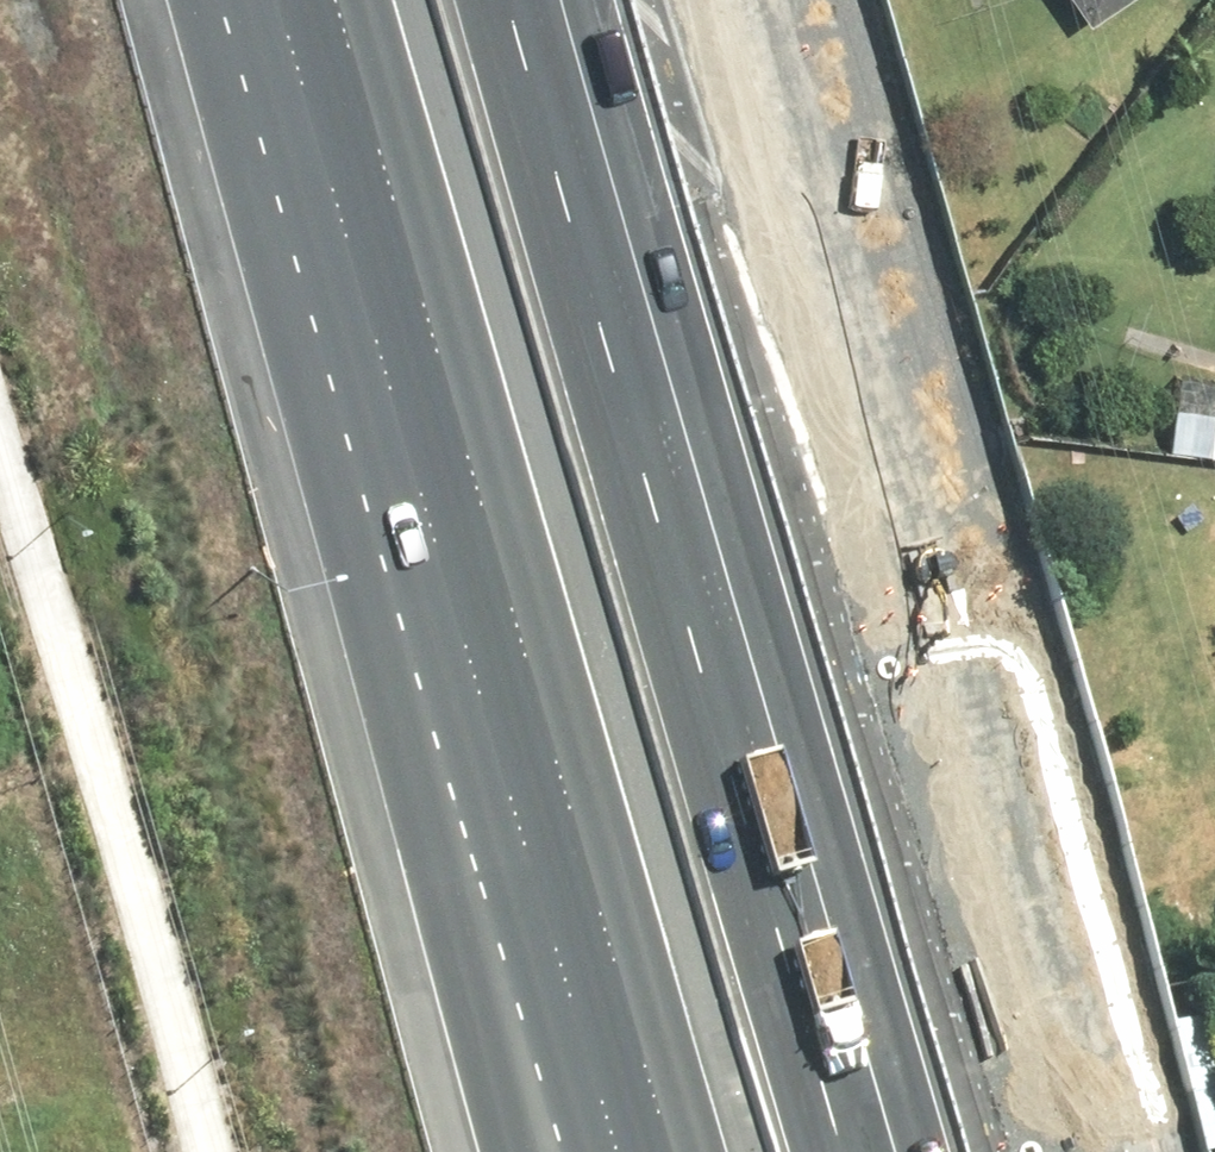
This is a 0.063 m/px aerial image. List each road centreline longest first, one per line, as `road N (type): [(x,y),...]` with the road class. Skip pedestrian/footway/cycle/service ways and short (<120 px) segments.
road 1 (motorway): [(688,0),(1114,1151)]
road 2 (motorway): [(534,0),(869,1151)]
road 3 (motorway): [(528,673),(333,0)]
road 4 (motorway): [(670,1151),(528,673)]
road 5 (motorway): [(587,1151),(528,673)]

